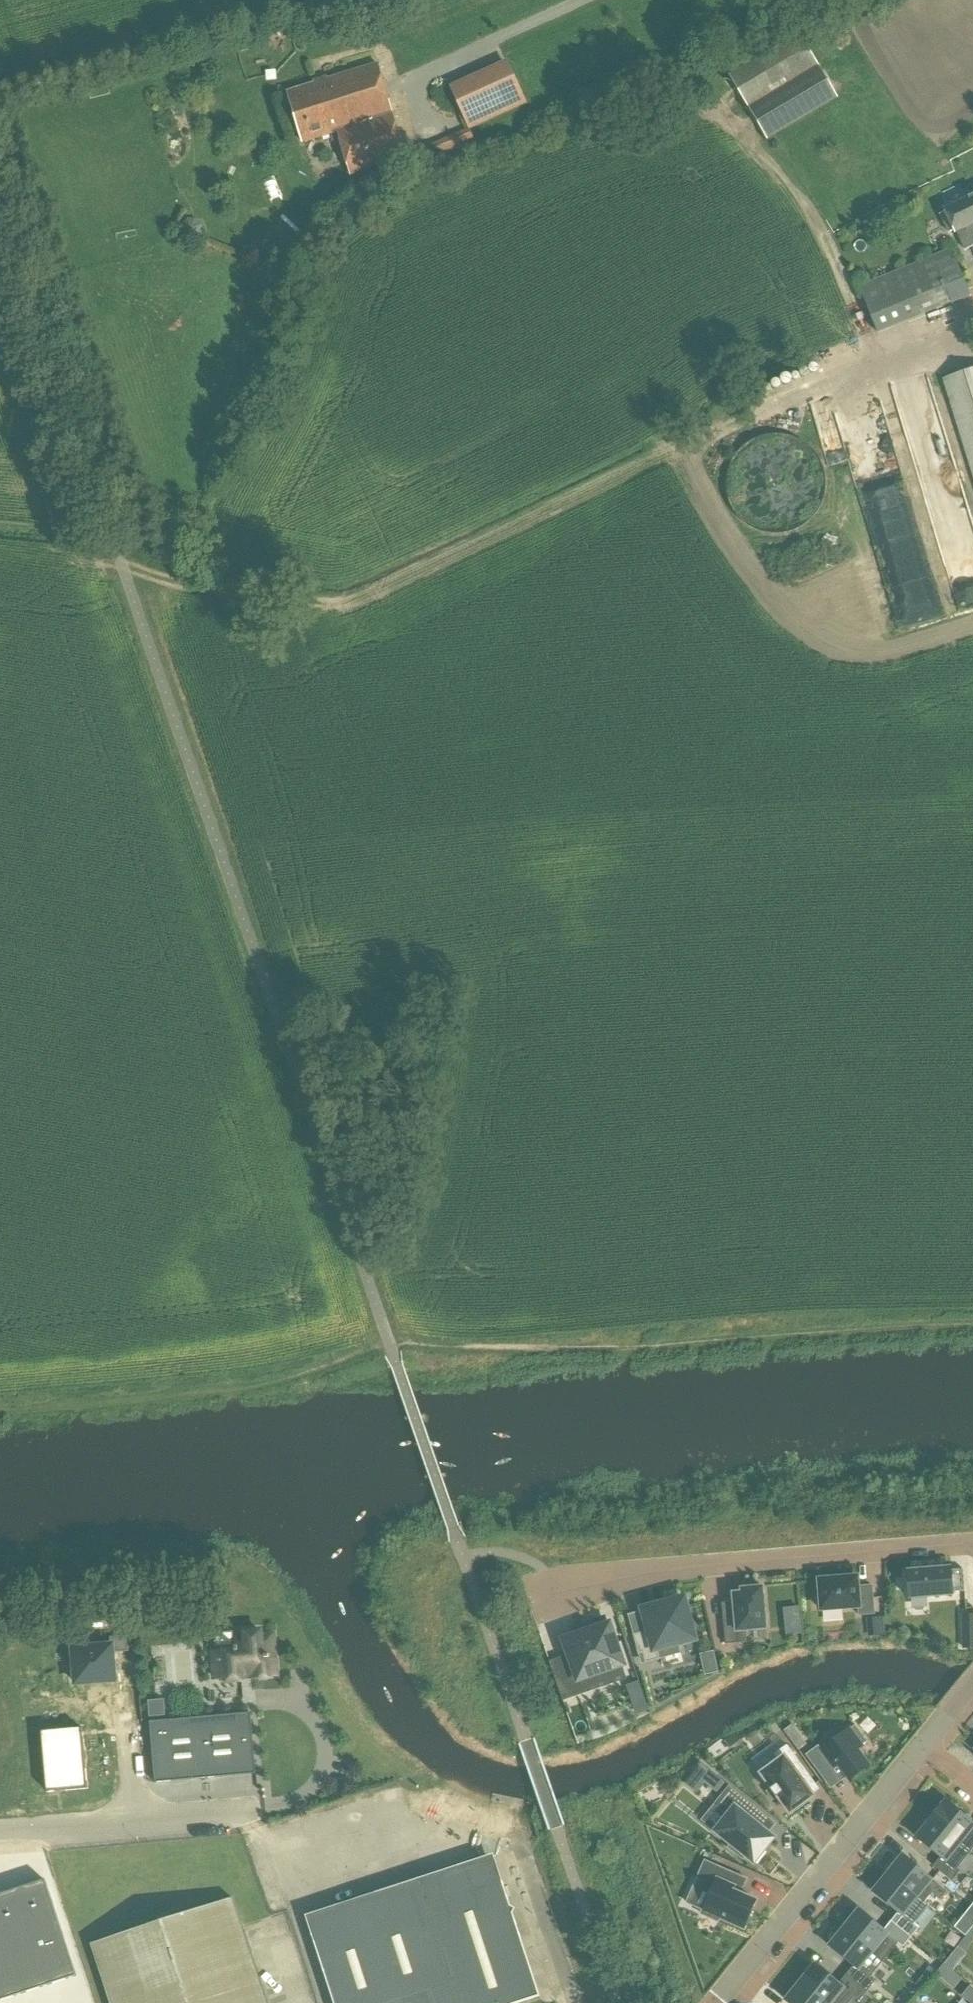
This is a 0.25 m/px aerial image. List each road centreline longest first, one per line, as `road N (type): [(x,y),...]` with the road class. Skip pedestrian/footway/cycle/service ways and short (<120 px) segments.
road 1 (track): [(972,1323),(595,1348),(391,1344)]
road 2 (residential): [(972,1544),(655,1570),(533,1594)]
road 3 (track): [(0,1409),(281,1383),(391,1344)]
road 4 (residential): [(718,2002),(921,1745)]
road 5 (residential): [(0,1833),(225,1815)]
road 6 (residential): [(573,2002),(517,1842)]

